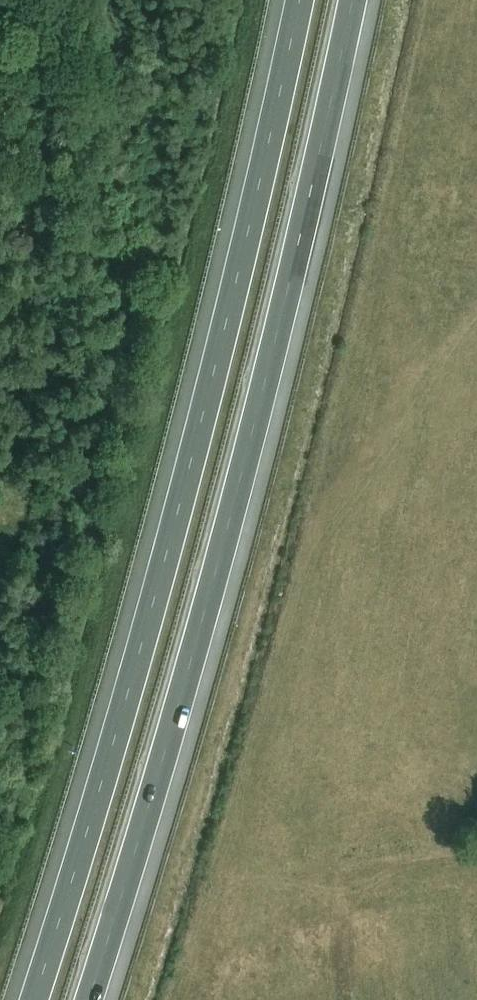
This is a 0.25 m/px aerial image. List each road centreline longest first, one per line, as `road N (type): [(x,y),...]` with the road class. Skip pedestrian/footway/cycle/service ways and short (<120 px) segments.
road 1 (motorway): [(90,999),(256,442),(356,0)]
road 2 (motorway): [(292,0),(198,420),(30,999)]

